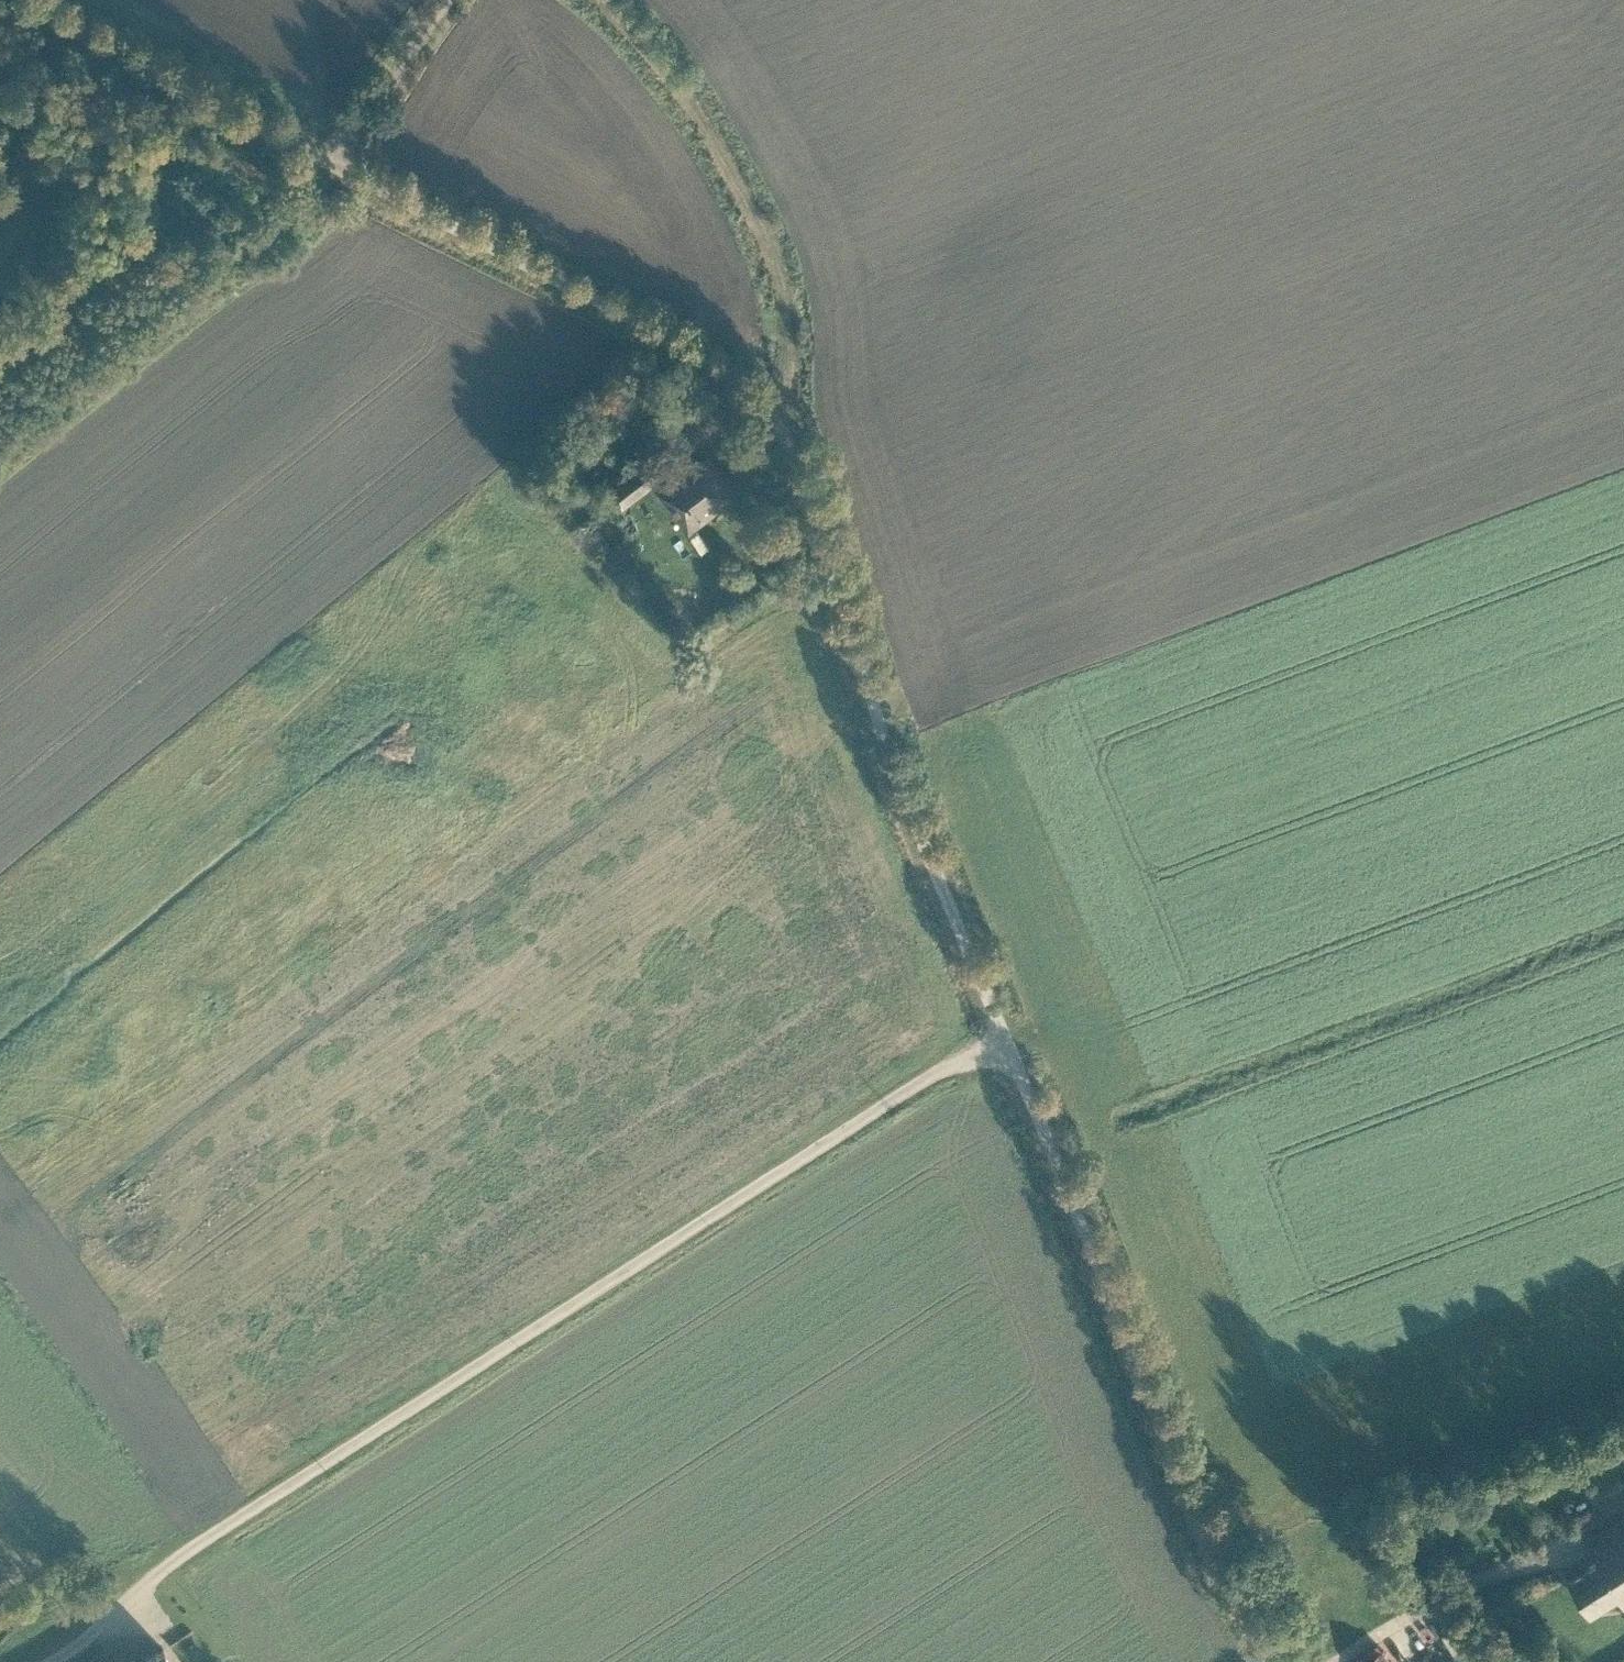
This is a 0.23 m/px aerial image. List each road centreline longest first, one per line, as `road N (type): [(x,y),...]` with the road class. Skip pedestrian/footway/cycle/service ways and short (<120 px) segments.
road 1 (residential): [(1284,1661),(895,766),(820,517),(770,409),(722,367),(648,325),(25,0)]

